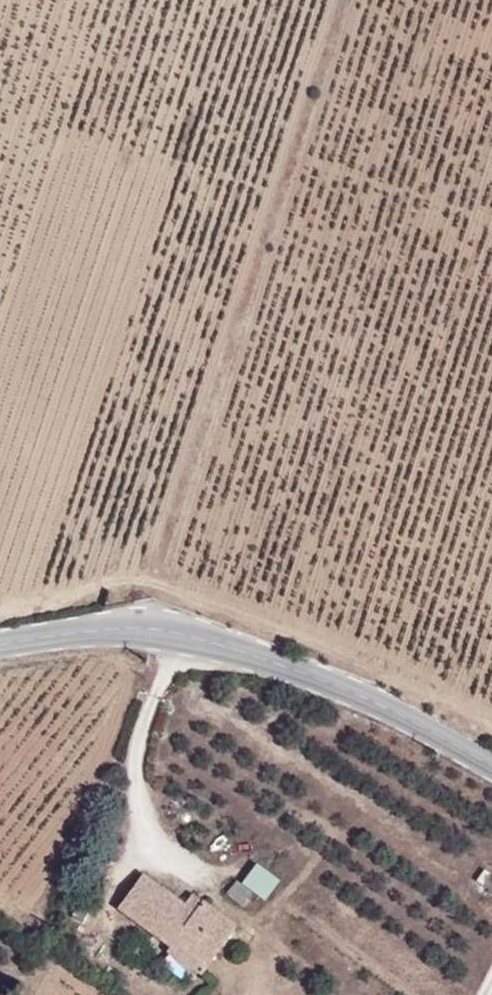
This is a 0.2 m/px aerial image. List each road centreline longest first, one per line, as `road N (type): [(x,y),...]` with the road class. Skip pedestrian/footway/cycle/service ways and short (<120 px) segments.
road 1 (tertiary): [(0,644),(95,631),(194,639),(336,686),(491,770)]

